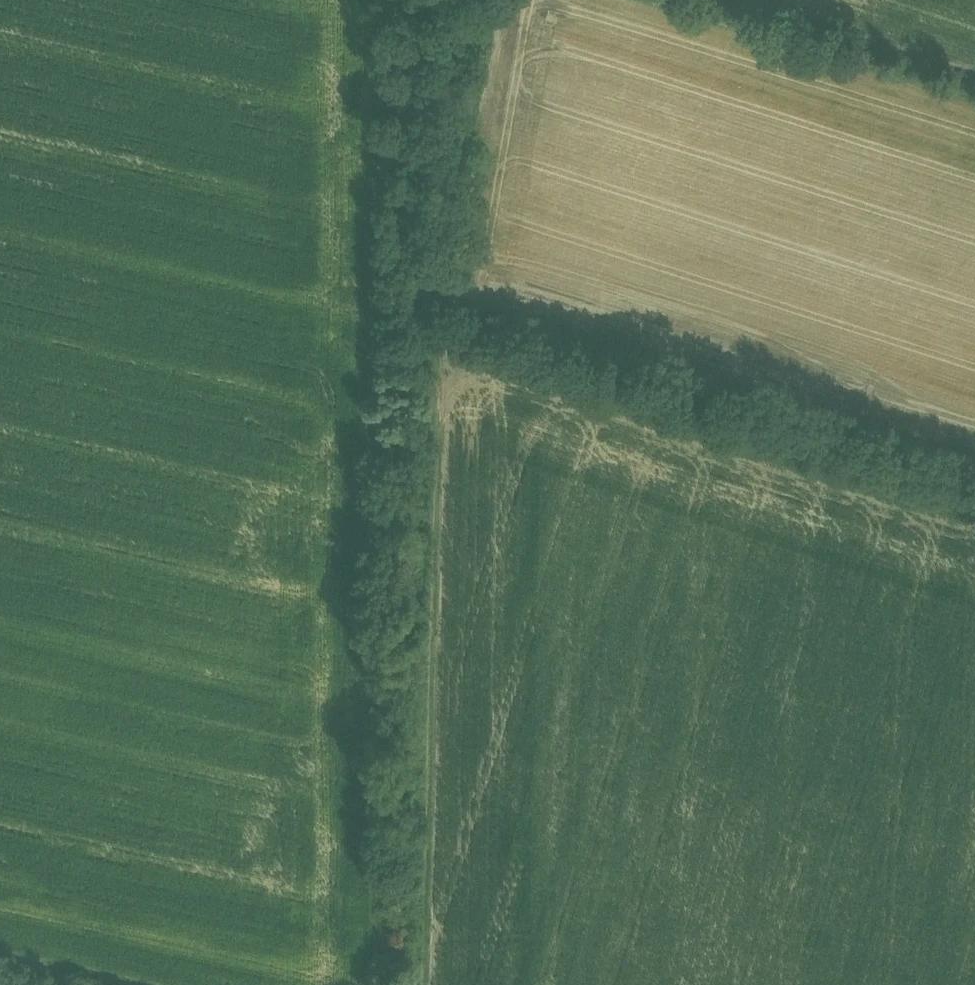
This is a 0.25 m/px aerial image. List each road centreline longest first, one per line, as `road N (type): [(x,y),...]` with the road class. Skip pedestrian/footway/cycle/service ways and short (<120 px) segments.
road 1 (residential): [(0,940),(184,984)]

